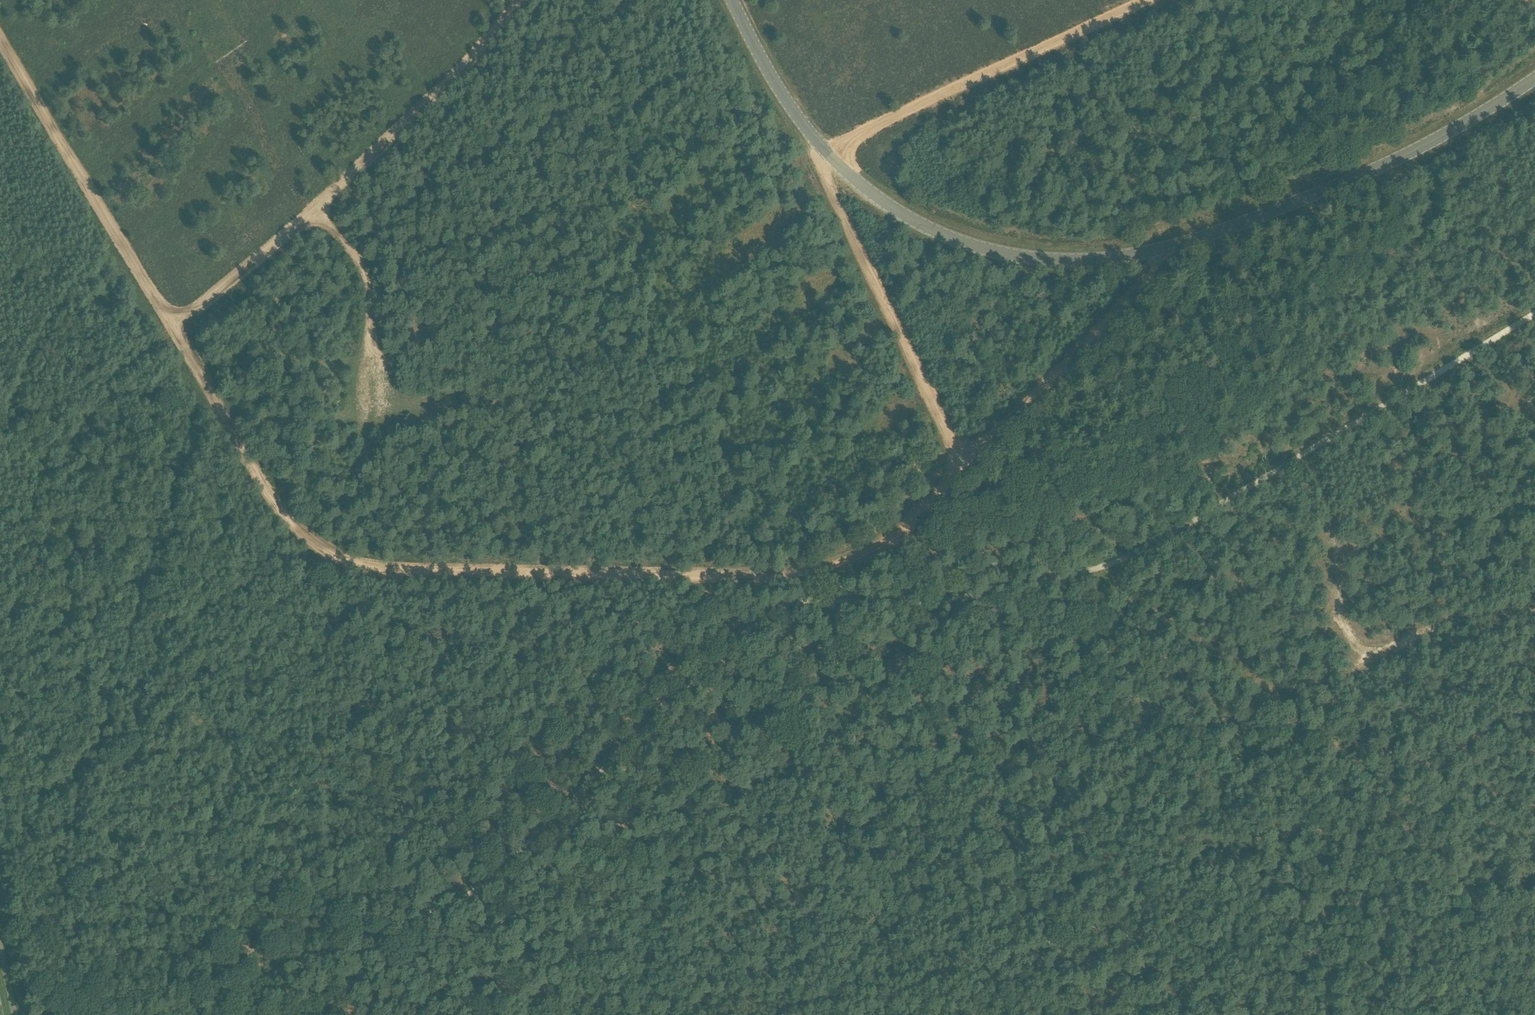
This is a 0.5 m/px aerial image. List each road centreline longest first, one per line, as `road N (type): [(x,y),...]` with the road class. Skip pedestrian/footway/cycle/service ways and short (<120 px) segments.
road 1 (track): [(0,38),(283,513),(336,556),(372,567),(775,576),(878,548),(1176,246)]
road 2 (unclassified): [(172,1014),(472,892),(783,605),(819,598),(932,601),(1125,559),(1534,313)]
road 3 (track): [(1151,700),(949,434),(822,174),(827,154)]
road 4 (track): [(785,1014),(1079,884),(1127,825),(1151,700)]
road 5 (track): [(520,0),(461,69),(312,211),(173,330)]
road 6 (track): [(1151,700),(1310,684),(1426,630),(1534,611)]
road 7 (track): [(1144,0),(827,154)]
road 8 (track): [(1376,657),(1341,627),(1333,538),(1306,452)]
road 9 (track): [(312,211),(355,255),(367,281),(370,415)]

